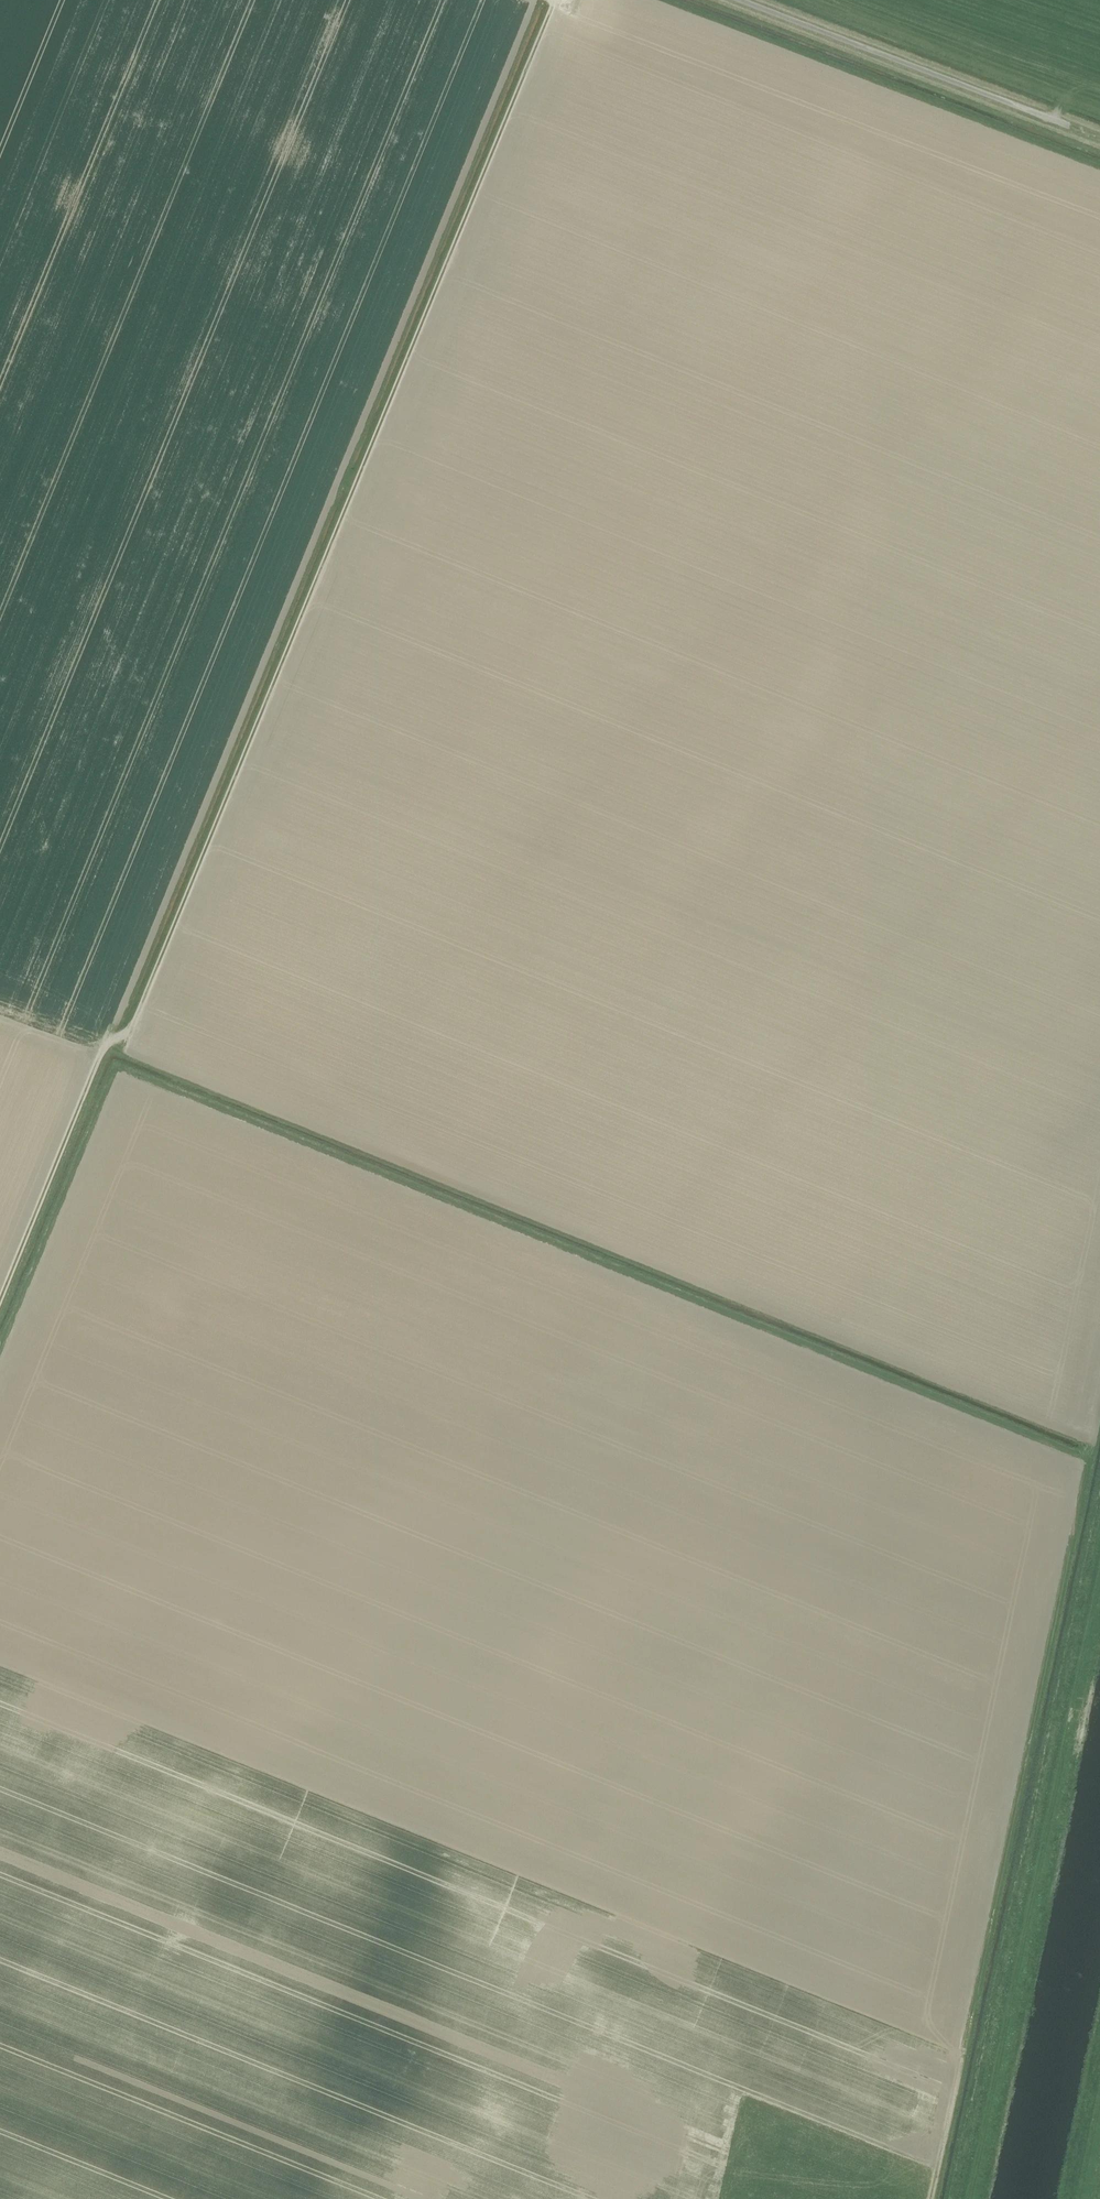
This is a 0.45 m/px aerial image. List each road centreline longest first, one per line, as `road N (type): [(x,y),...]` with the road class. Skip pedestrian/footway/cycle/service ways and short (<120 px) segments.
road 1 (track): [(1099,1593),(971,2198)]
road 2 (unclassified): [(1069,126),(740,0)]

